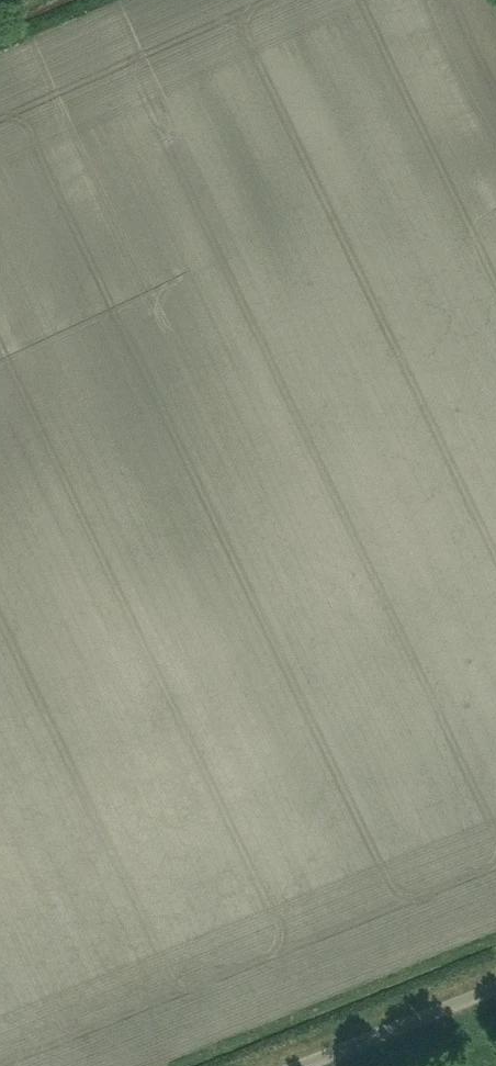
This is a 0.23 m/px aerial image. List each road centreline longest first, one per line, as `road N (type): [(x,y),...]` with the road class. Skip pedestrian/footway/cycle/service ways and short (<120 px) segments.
road 1 (residential): [(495,976),(273,1065)]

